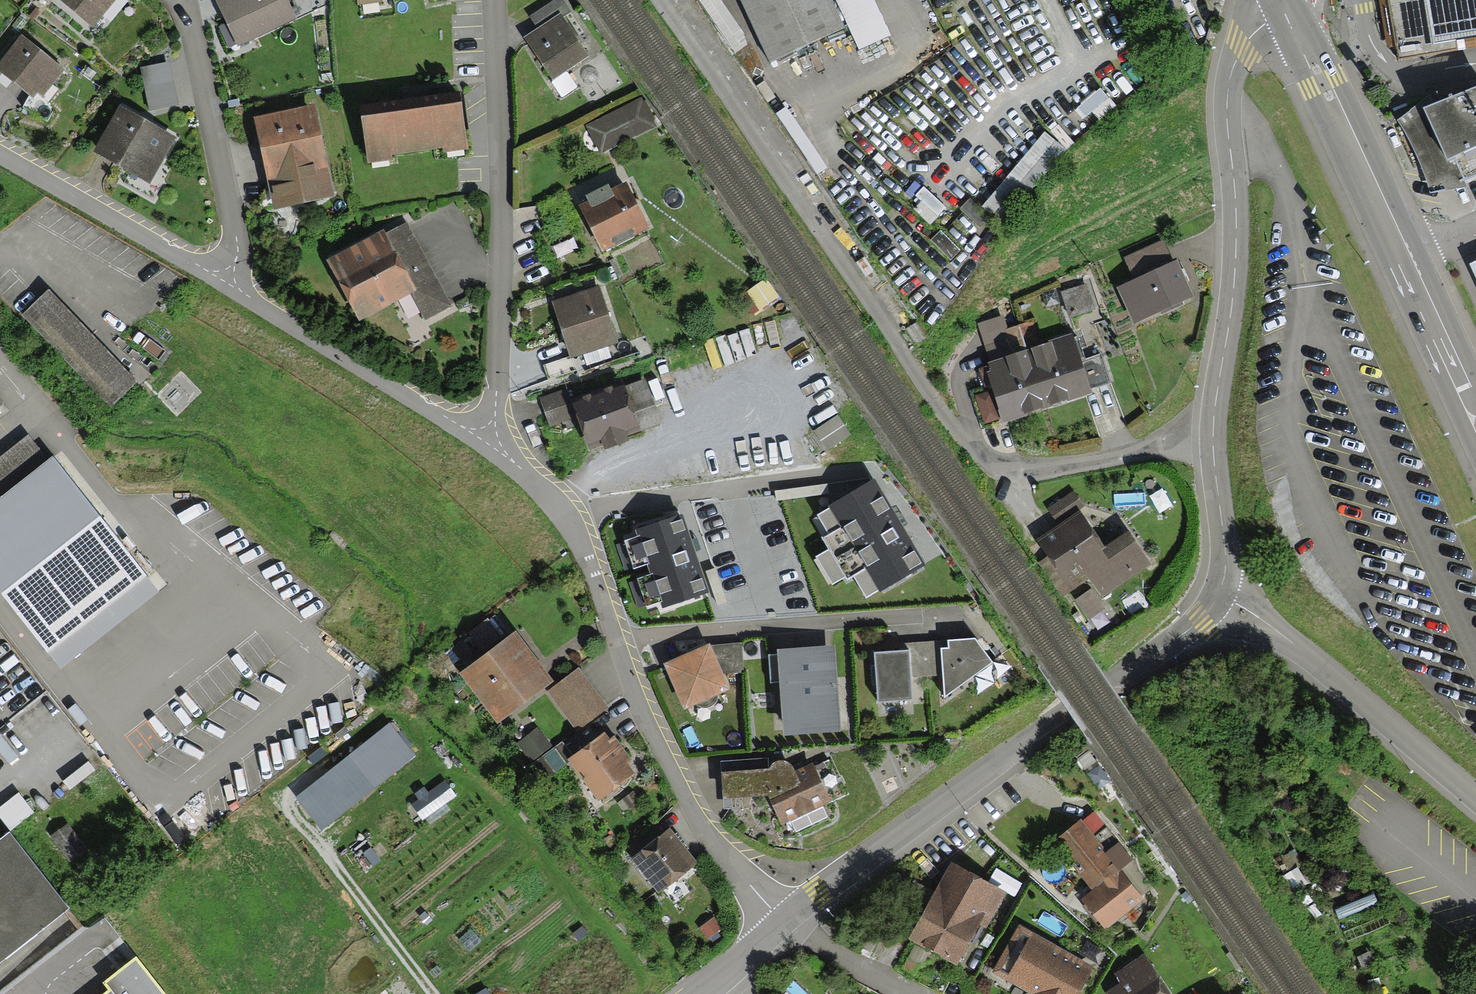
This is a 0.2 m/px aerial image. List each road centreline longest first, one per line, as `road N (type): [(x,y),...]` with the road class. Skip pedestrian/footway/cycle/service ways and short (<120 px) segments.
road 1 (residential): [(1211,417),(1145,453),(1054,472),(997,469),(960,438),(657,0)]
road 2 (residential): [(488,444),(569,524),(645,720),(693,816),(777,927)]
road 3 (primary): [(1475,414),(1280,8)]
road 4 (residential): [(488,444),(500,318),(494,0)]
road 5 (unclassified): [(1211,417),(1233,209),(1224,81),(1242,45),(1280,8)]
road 6 (unclassified): [(794,912),(1064,713)]
road 7 (unclassified): [(1218,599),(1271,631),(1475,805)]
road 8 (residential): [(222,281),(488,444)]
road 9 (residential): [(222,281),(233,227),(185,0)]
road 10 (residential): [(0,155),(222,281)]
road 11 (track): [(324,842),(436,993)]
road 12 (unclassified): [(1218,599),(1224,534),(1211,417)]
road 13 (residential): [(794,912),(825,944),(915,993)]
road 14 (unclassified): [(1116,679),(1218,599)]

